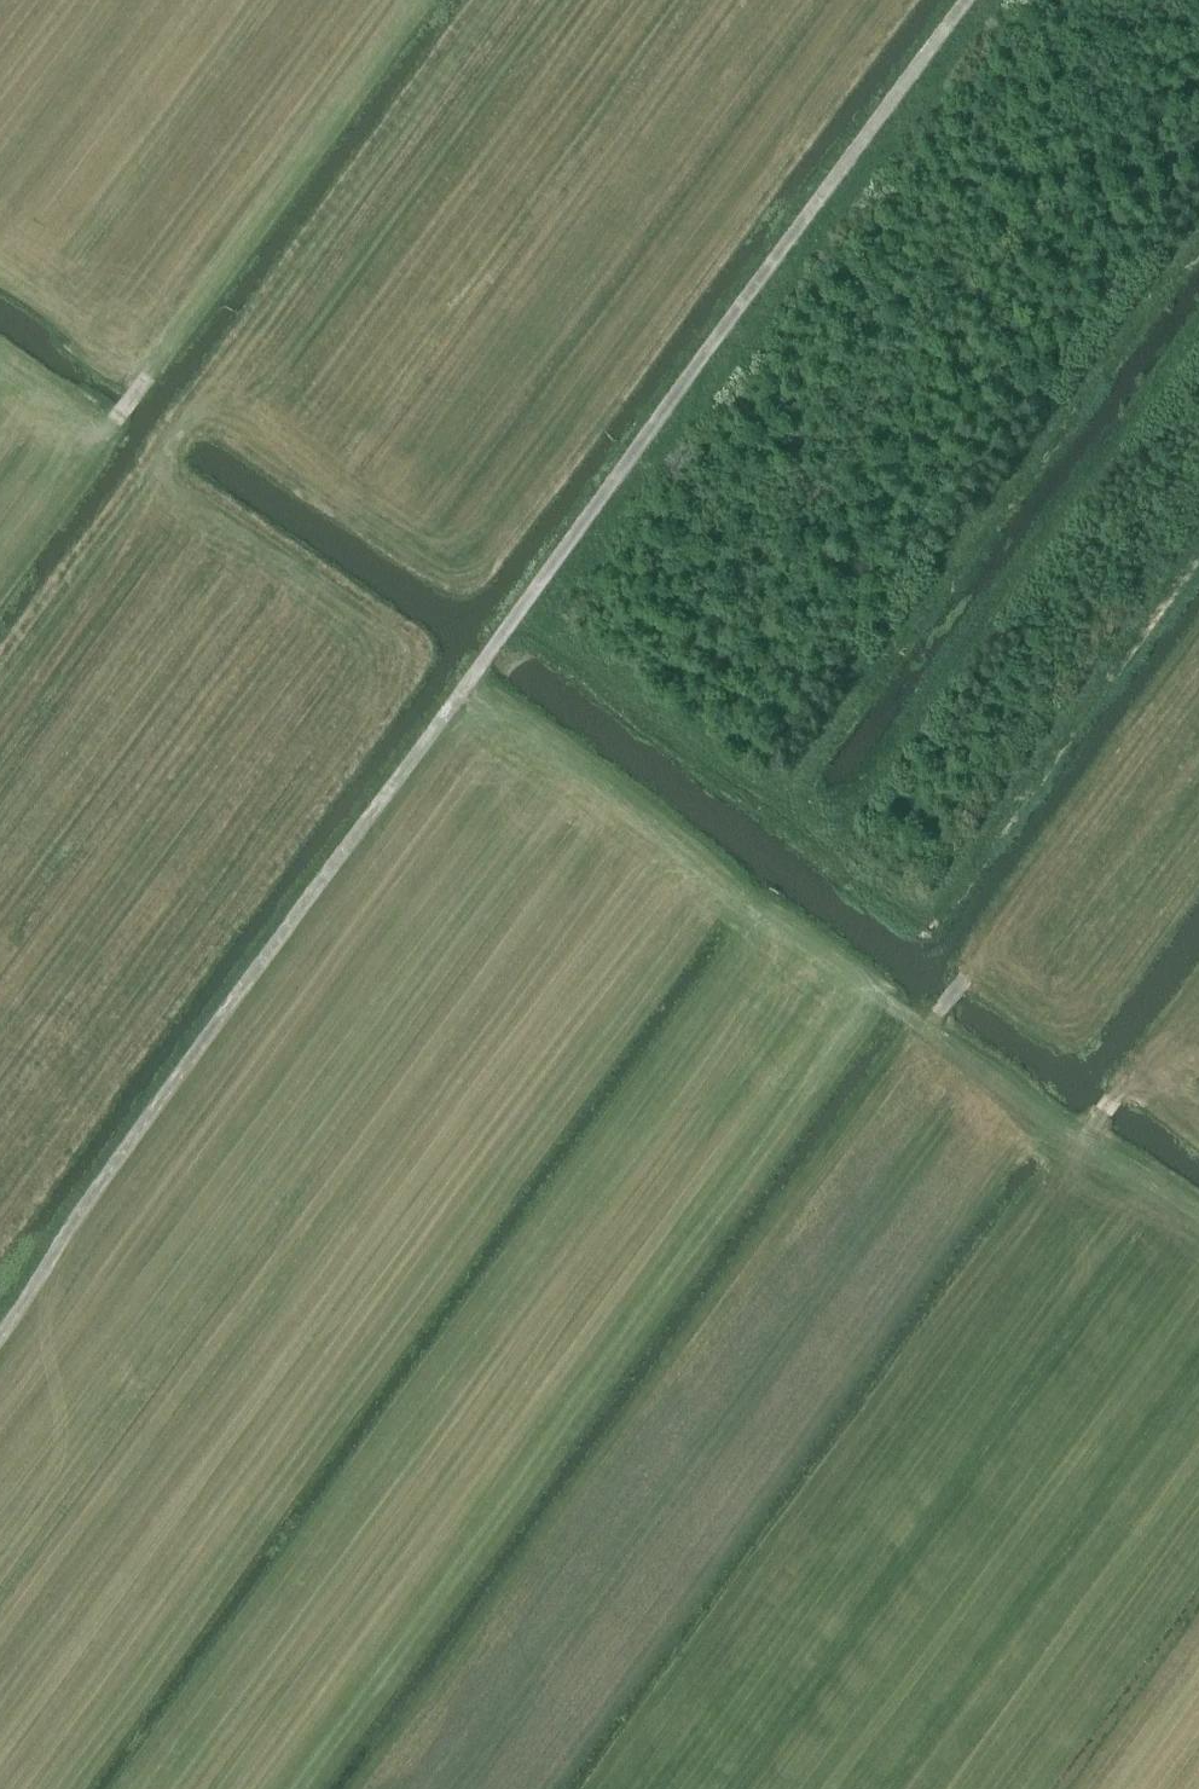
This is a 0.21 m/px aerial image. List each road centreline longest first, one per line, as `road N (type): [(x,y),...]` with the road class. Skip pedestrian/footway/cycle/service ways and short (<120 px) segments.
road 1 (track): [(0,1334),(79,1212),(967,0)]

